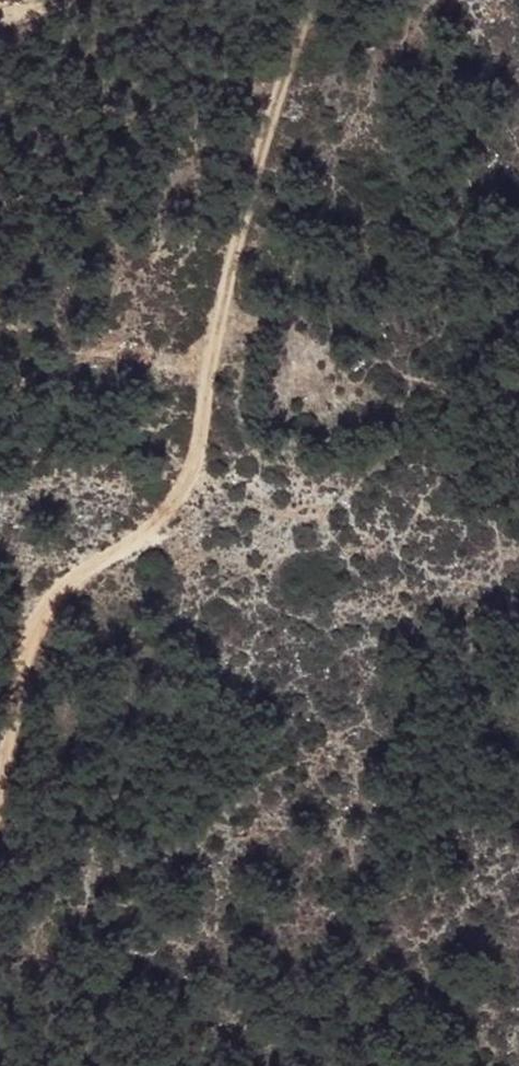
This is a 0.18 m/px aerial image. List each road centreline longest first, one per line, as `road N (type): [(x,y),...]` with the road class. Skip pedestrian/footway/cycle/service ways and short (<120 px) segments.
road 1 (track): [(310,0),(249,180),(195,462),(157,527),(44,602),(28,633),(0,824)]

